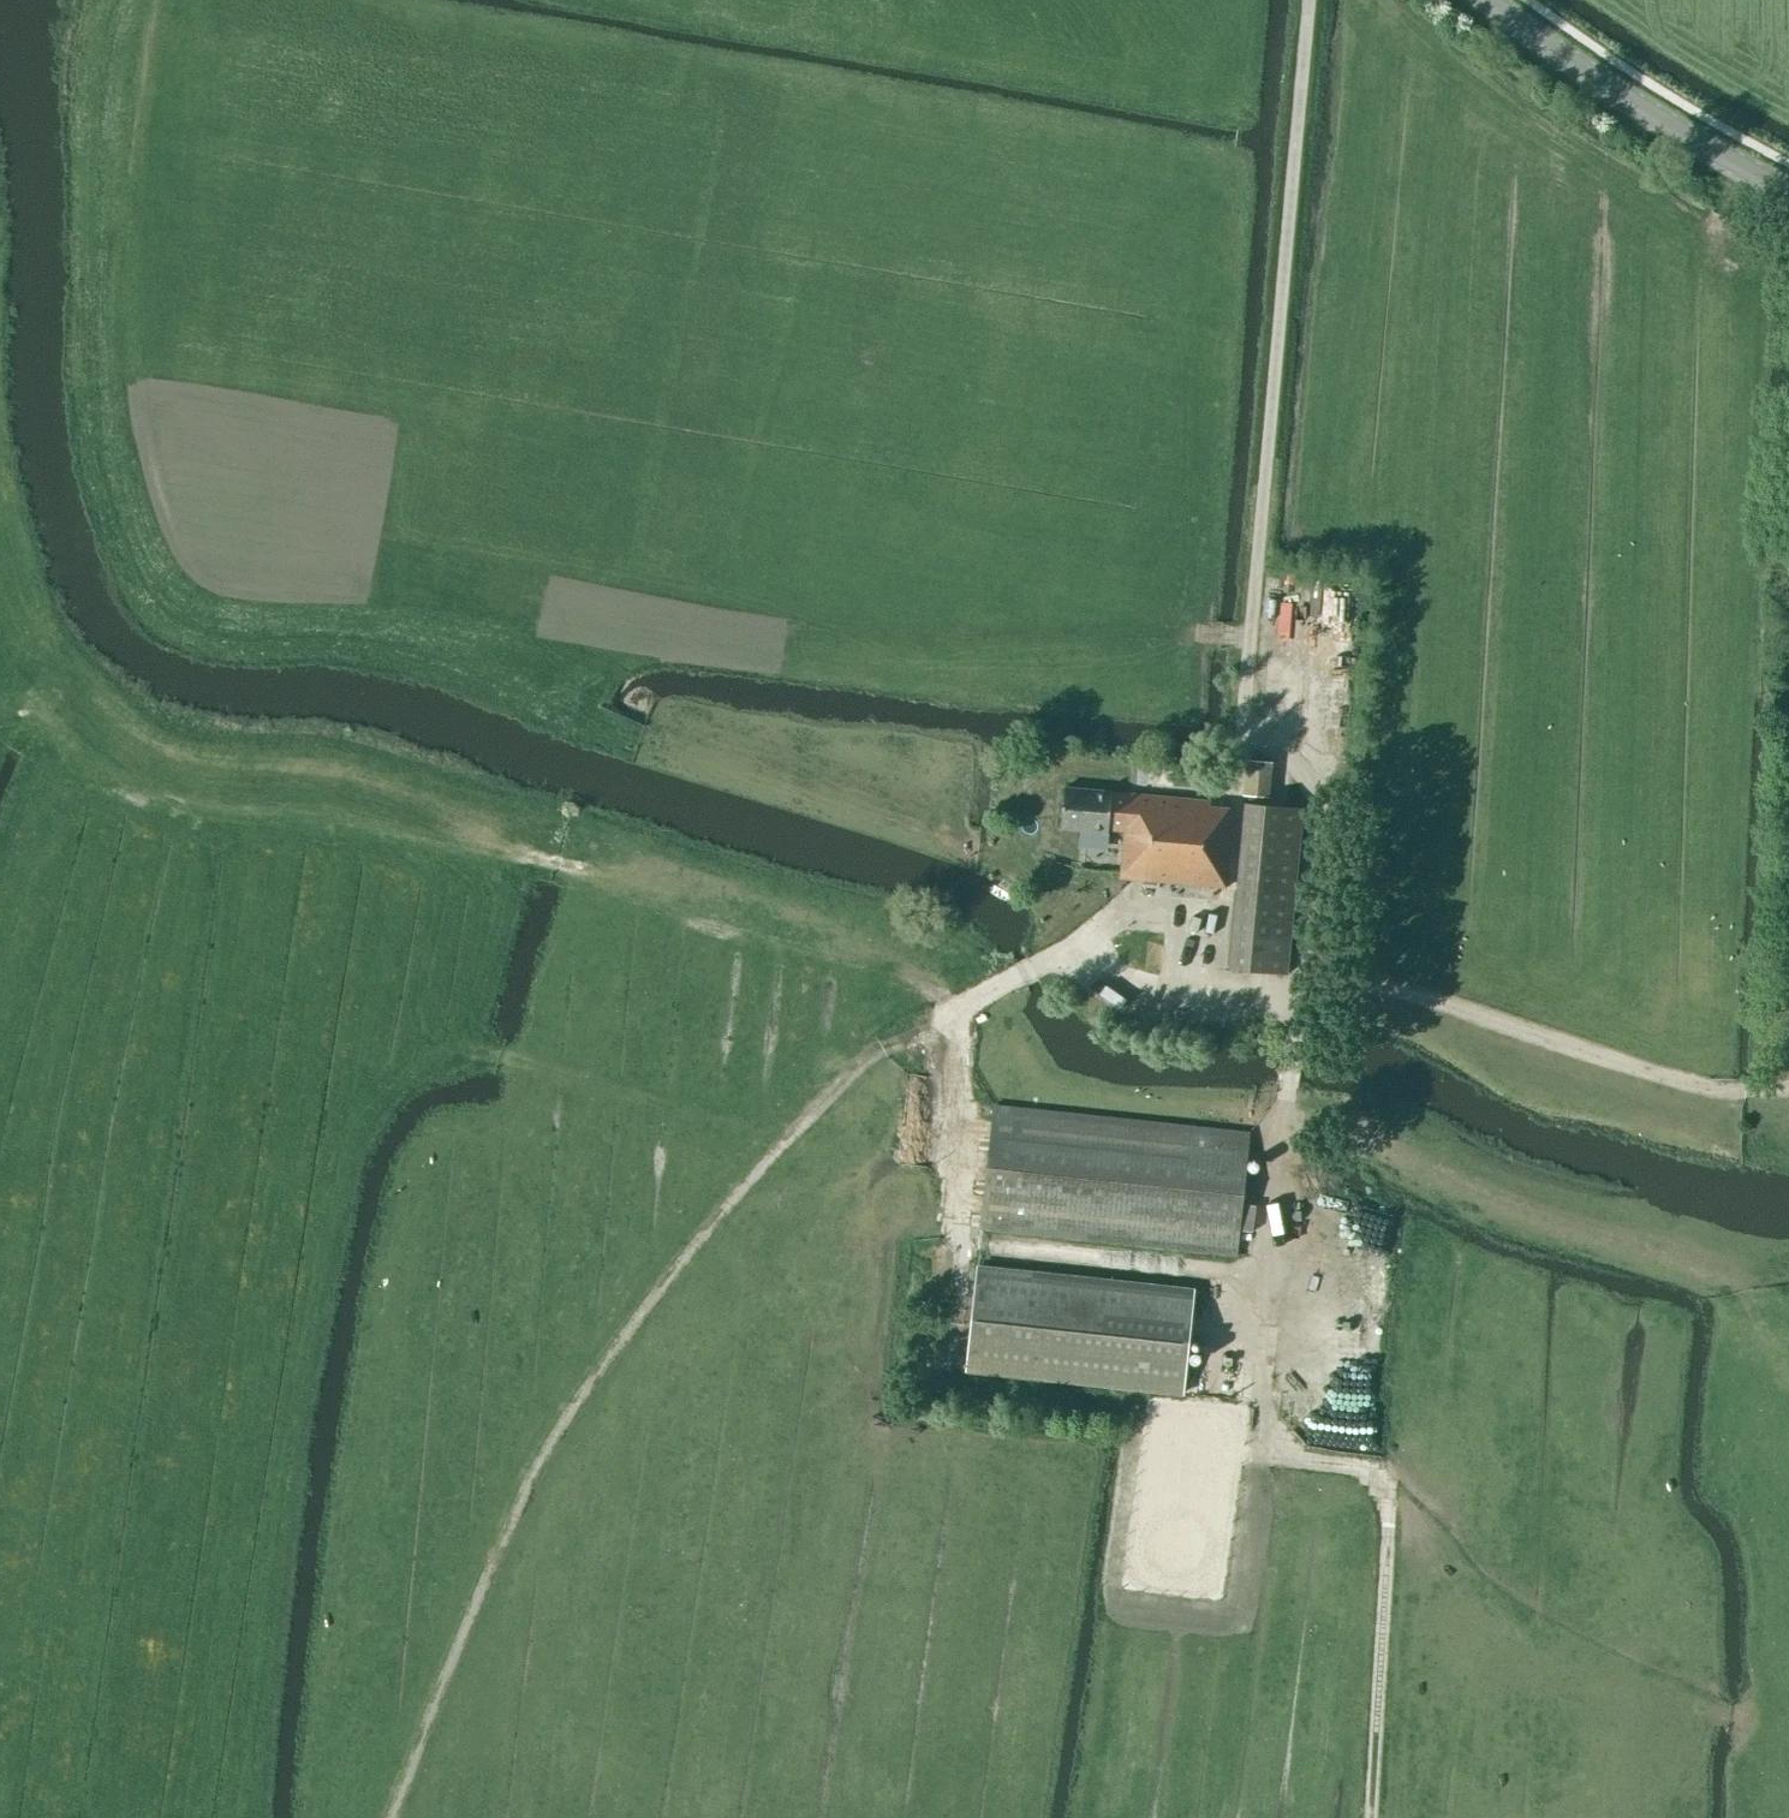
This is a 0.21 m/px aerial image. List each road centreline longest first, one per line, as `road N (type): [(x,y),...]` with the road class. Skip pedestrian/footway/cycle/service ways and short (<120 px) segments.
road 1 (tertiary): [(1788,191),(1683,134),(1488,0)]

